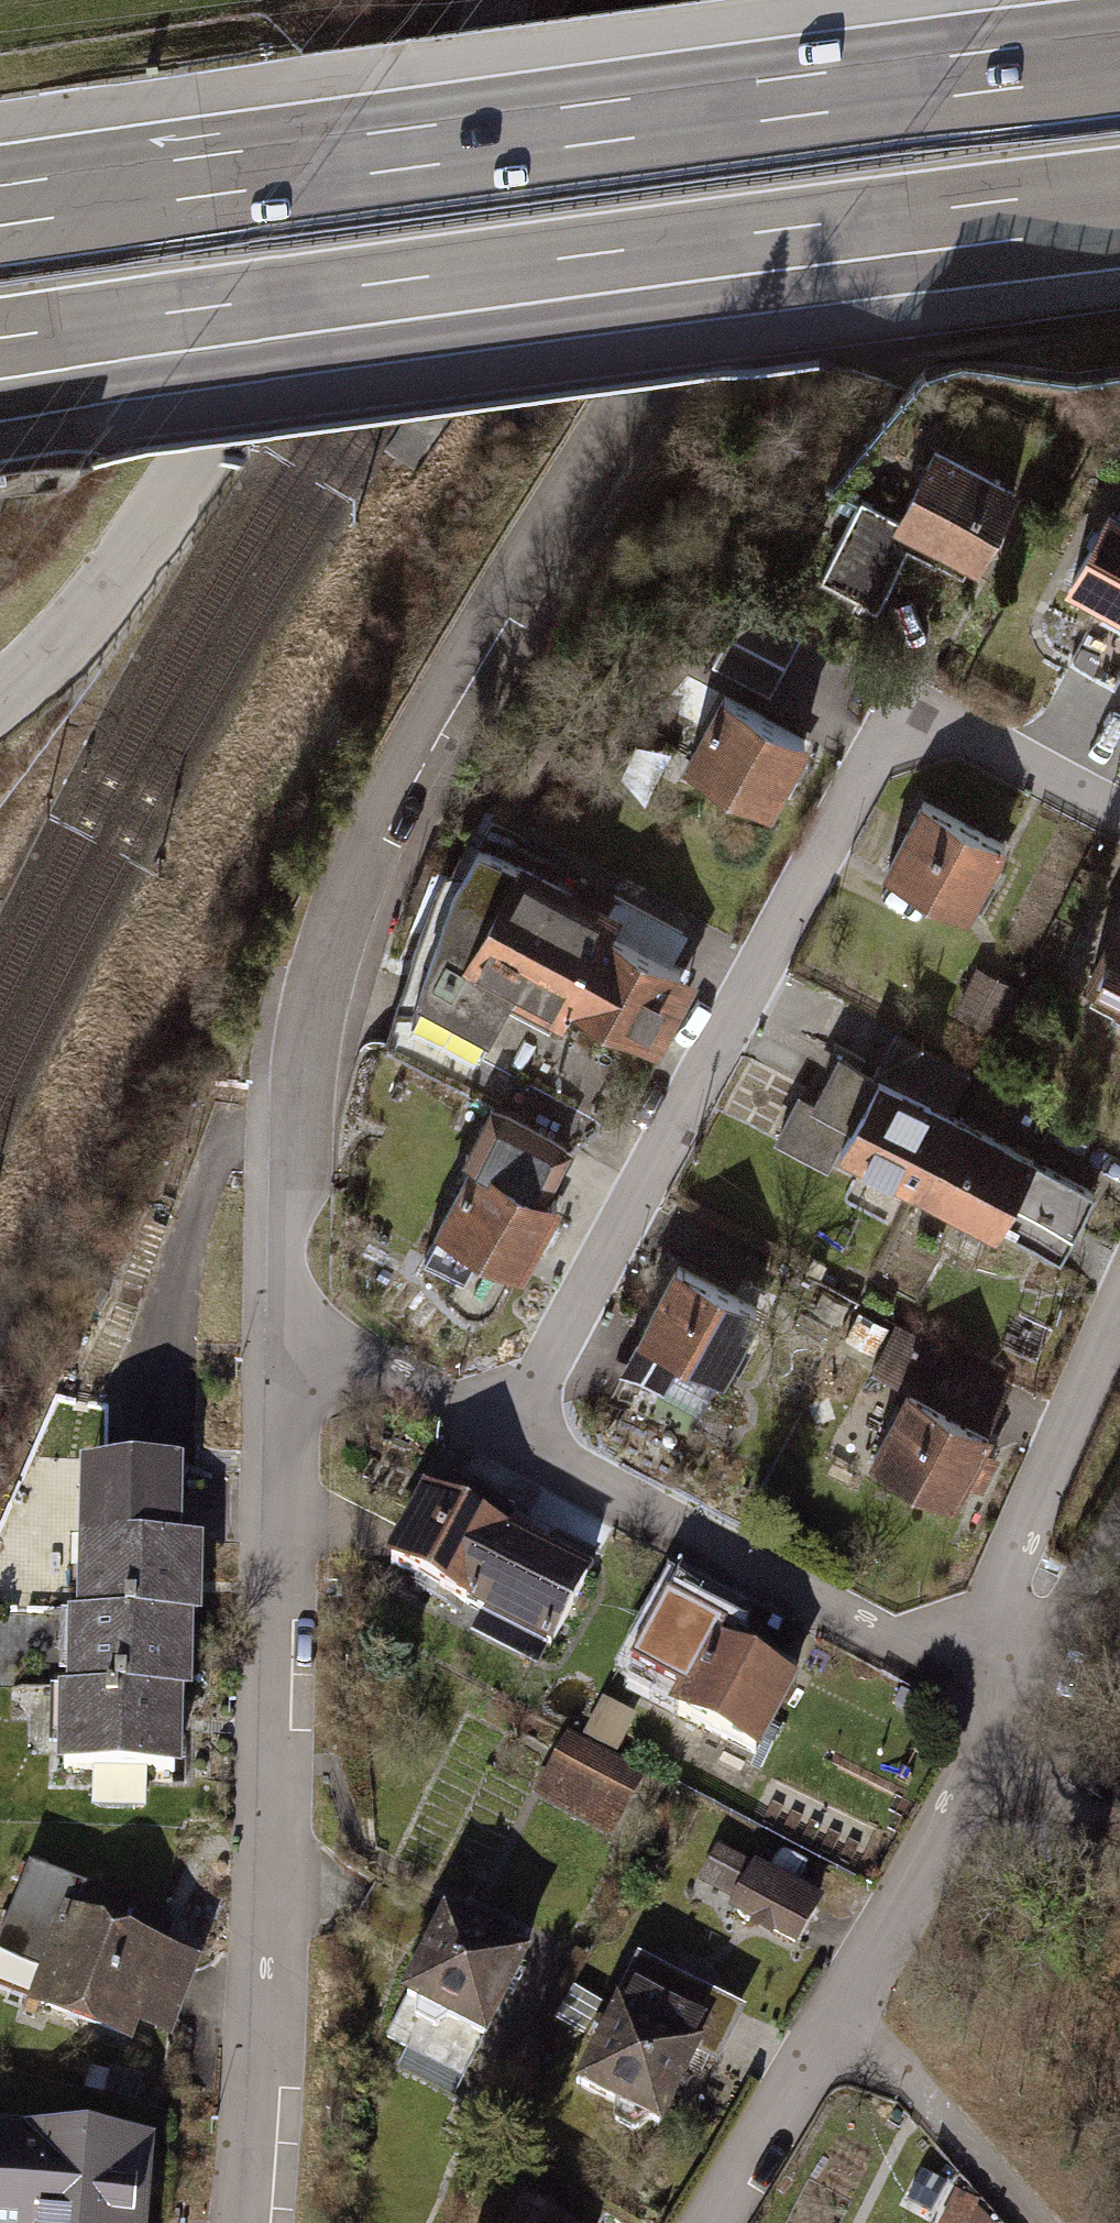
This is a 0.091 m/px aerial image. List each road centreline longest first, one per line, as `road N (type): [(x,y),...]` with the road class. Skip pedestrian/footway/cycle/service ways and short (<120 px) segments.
road 1 (residential): [(916,0),(575,487),(374,834),(336,930),(311,1033),(296,1325)]
road 2 (motorway): [(1119,74),(0,229)]
road 3 (motorway): [(0,400),(792,289),(1057,194)]
road 4 (motorway): [(0,339),(1057,194)]
road 5 (residential): [(1119,820),(960,734),(906,739),(865,771),(508,1440)]
road 6 (residential): [(296,1325),(267,2222)]
road 7 (tertiary): [(495,0),(468,64),(184,480),(116,575),(0,693)]
road 8 (residential): [(714,2222),(995,1753),(997,1705)]
road 9 (residential): [(997,1705),(508,1440)]
road 10 (residential): [(997,1705),(990,1601),(1119,1308)]
road 11 (track): [(844,2008),(1027,2222)]
road 12 (residential): [(508,1440),(296,1325)]
road 13 (unclassified): [(997,1705),(1119,1504)]
road 14 (track): [(1119,1826),(995,1753)]

